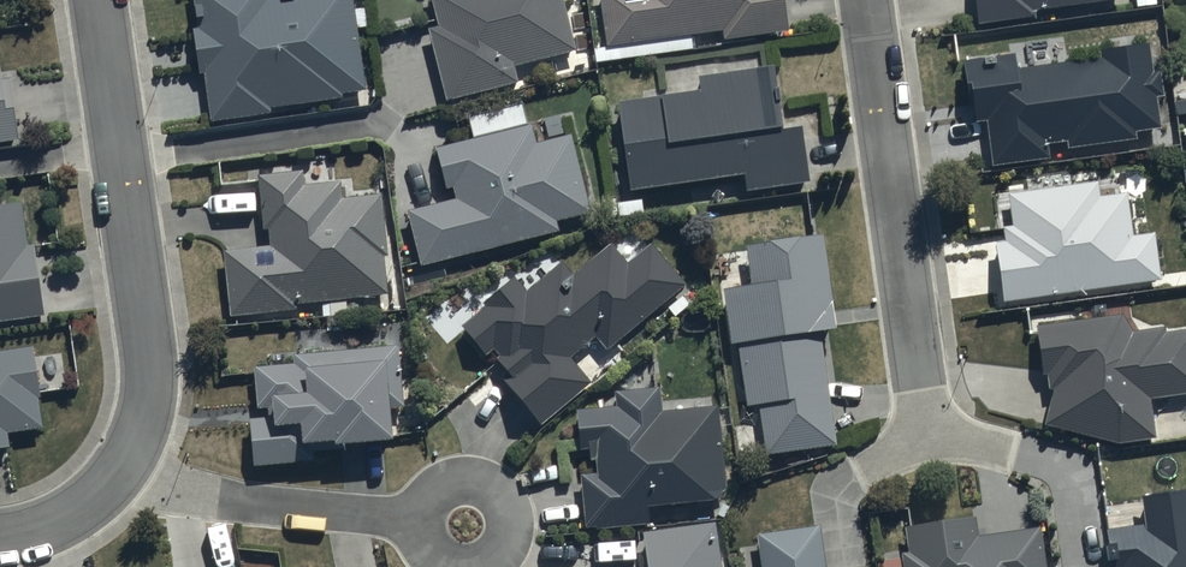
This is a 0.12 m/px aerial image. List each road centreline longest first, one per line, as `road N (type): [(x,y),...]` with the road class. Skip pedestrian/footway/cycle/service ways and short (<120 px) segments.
road 1 (residential): [(97,0),(148,357),(148,414),(119,479)]
road 2 (residential): [(869,0),(926,414)]
road 3 (residential): [(119,479),(191,497),(420,520)]
road 4 (residential): [(466,566),(503,546),(506,504),(486,483),(443,484)]
road 5 (residential): [(119,479),(53,525),(0,538)]

